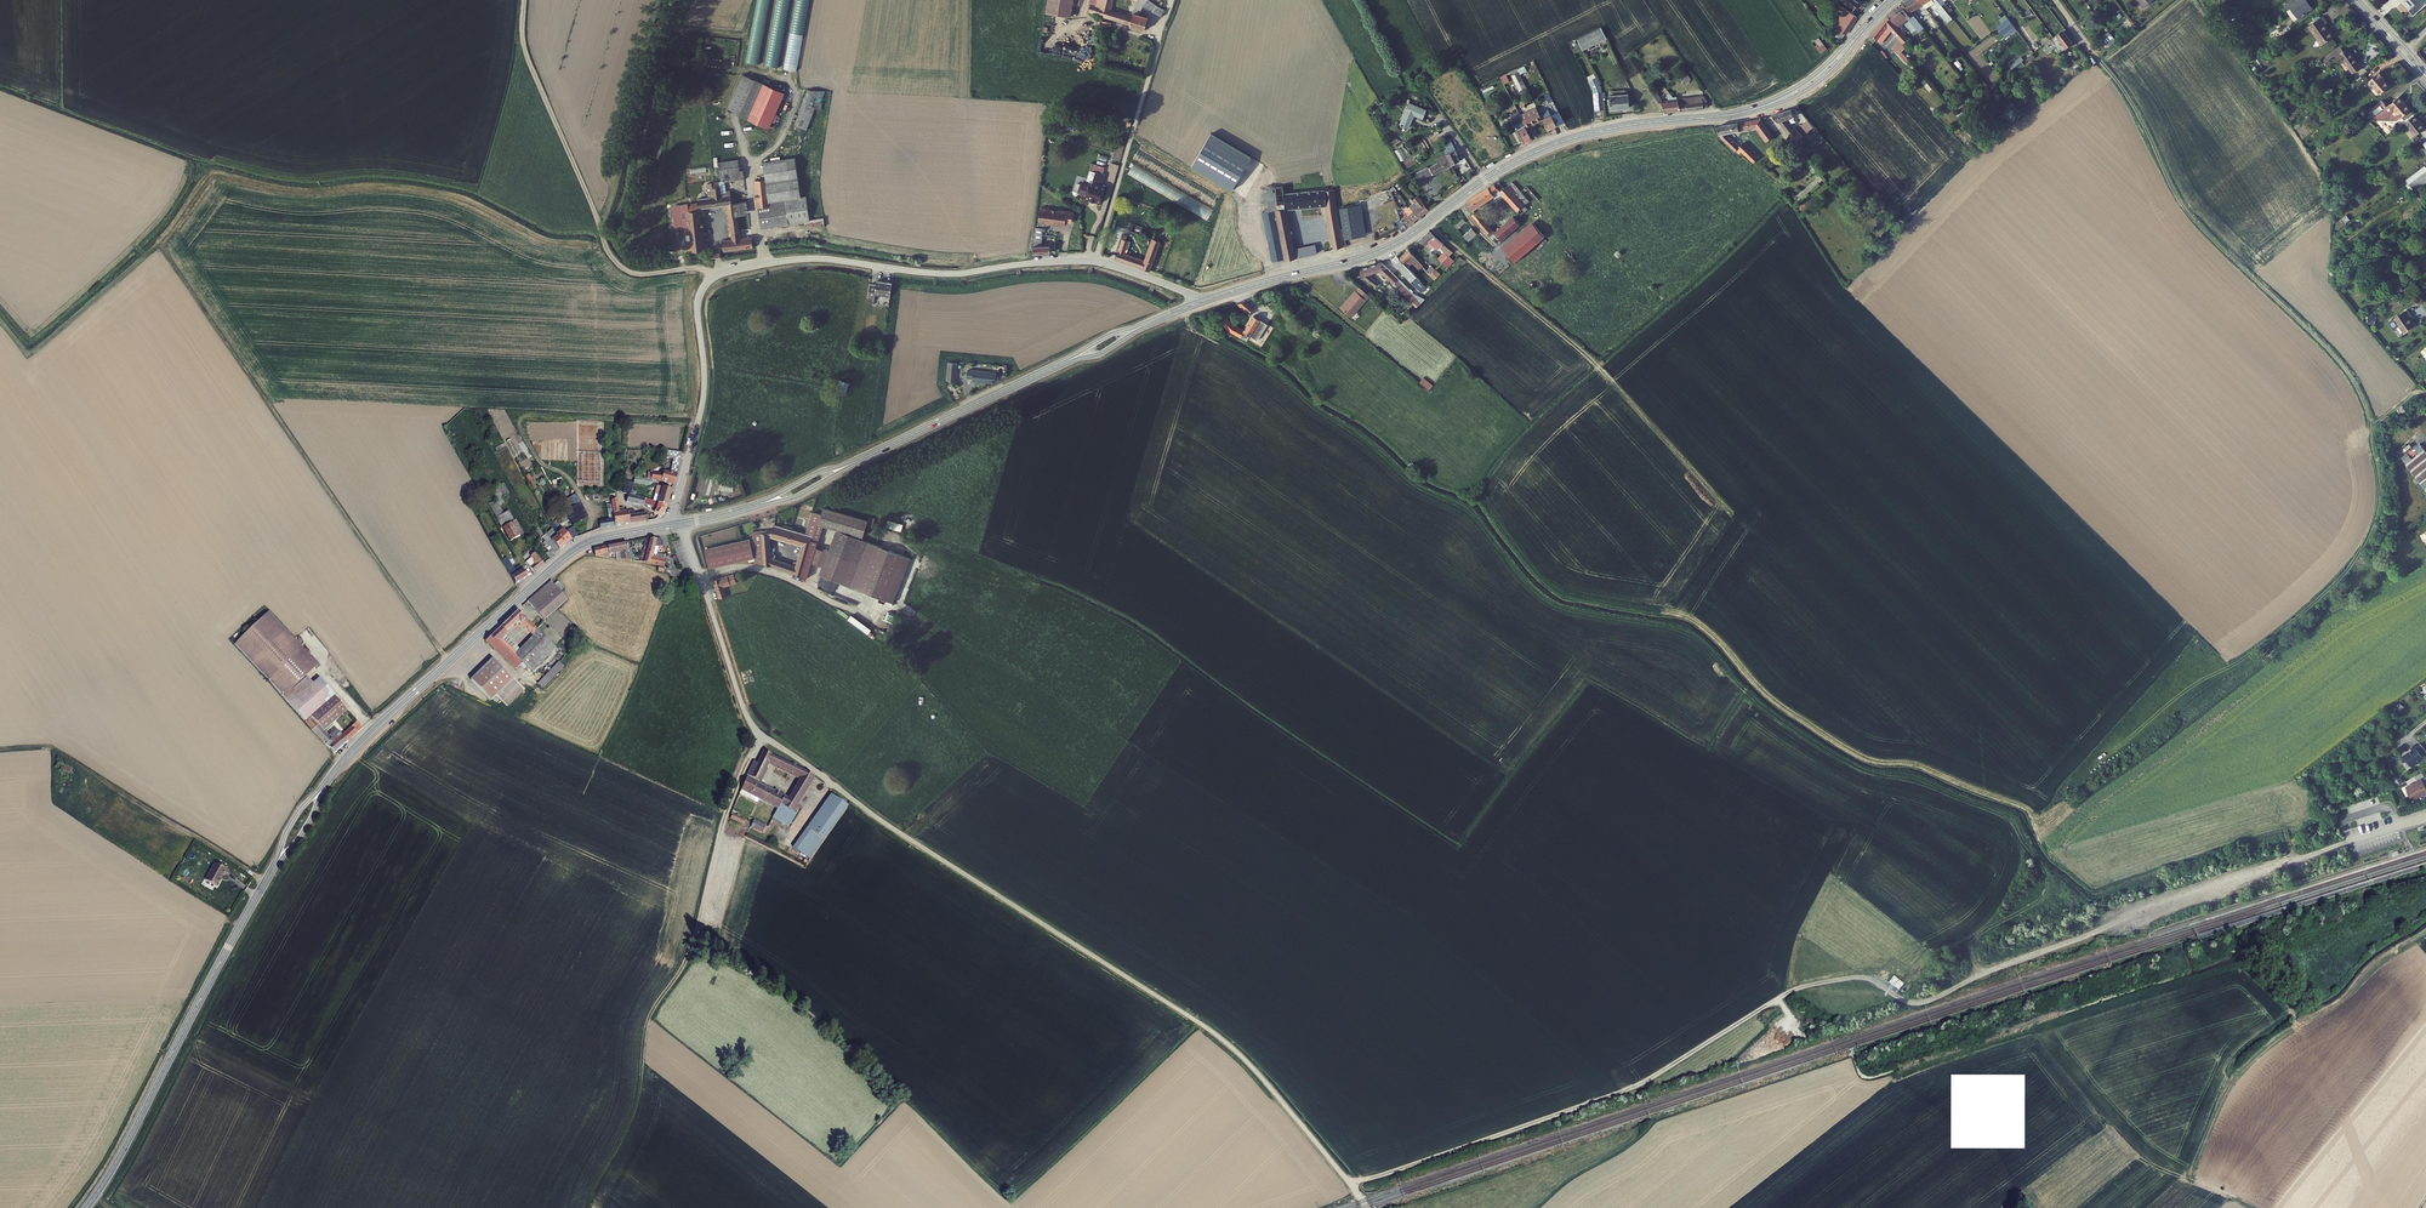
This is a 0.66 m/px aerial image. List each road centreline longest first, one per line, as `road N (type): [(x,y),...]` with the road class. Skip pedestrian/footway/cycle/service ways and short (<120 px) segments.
road 1 (track): [(1349,1183),(1628,1090),(1801,987),(1855,979),(1903,1001),(1927,1001),(1981,974),(2341,845)]
road 2 (unclassified): [(682,524),(742,704),(759,733),(887,825),(1223,1040),(1367,1207)]
road 3 (tertiary): [(669,526),(576,549),(345,760),(270,873),(85,1207)]
road 4 (track): [(2093,51),(2150,136),(2188,215),(2354,383),(2378,480),(2372,530),(2342,577),(2127,742)]
road 5 (unclassified): [(1206,301),(1086,261),(941,274),(802,259),(717,274),(698,306),(703,398),(669,526)]
road 6 (tertiary): [(1760,108),(1568,140),(1501,170),(1386,249),(1206,301)]
road 7 (track): [(450,660),(160,243)]
road 8 (track): [(717,274),(633,273),(607,250),(526,51),(523,0)]
road 9 (track): [(759,733),(727,811),(688,953),(647,1018),(638,1080)]
road 10 (track): [(1096,262),(1166,0)]
road 11 (tertiary): [(1066,362),(854,462)]
road 12 (track): [(699,574),(762,569),(876,634)]
road 13 (track): [(727,116),(745,157),(766,263)]
road 14 (tertiary): [(1760,108),(1814,86),(1864,28)]
road 15 (tertiary): [(1864,28),(1810,78),(1760,108)]

